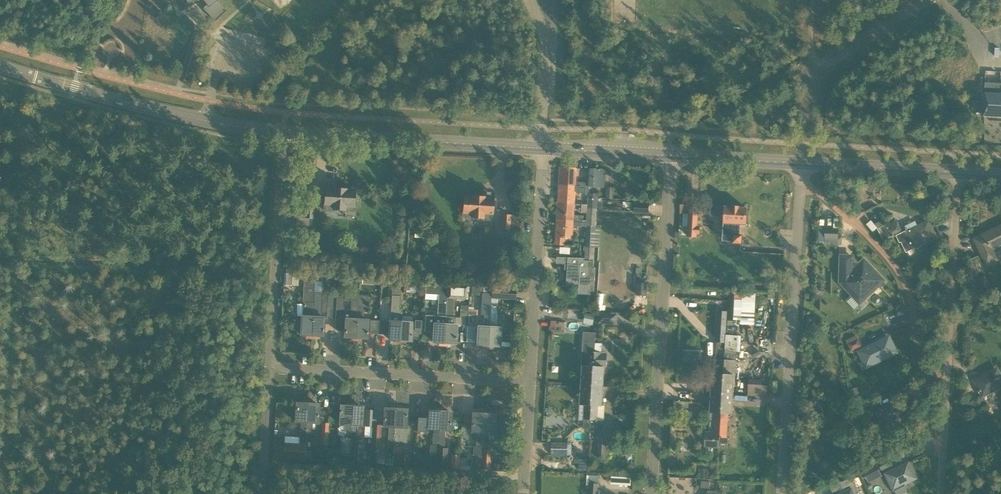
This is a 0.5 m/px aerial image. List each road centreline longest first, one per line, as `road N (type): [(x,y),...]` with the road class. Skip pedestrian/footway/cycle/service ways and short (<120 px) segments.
road 1 (residential): [(650,493),(668,156)]
road 2 (residential): [(801,183),(862,229),(905,281),(932,450),(942,461)]
road 3 (residential): [(786,493),(801,183)]
road 4 (residential): [(942,461),(961,173)]
road 5 (residential): [(531,382),(269,367)]
road 6 (tertiary): [(282,135),(540,150)]
road 7 (residential): [(269,367),(282,135)]
road 8 (residential): [(531,382),(540,150)]
road 9 (residential): [(930,0),(810,72),(803,161)]
road 10 (tertiary): [(74,88),(282,135)]
road 11 (tertiary): [(803,161),(961,173)]
road 12 (unclassified): [(540,150),(543,39),(529,0)]
road 13 (tertiary): [(668,156),(803,161)]
road 14 (tertiary): [(540,150),(668,156)]
road 15 (unclassified): [(261,493),(269,367)]

